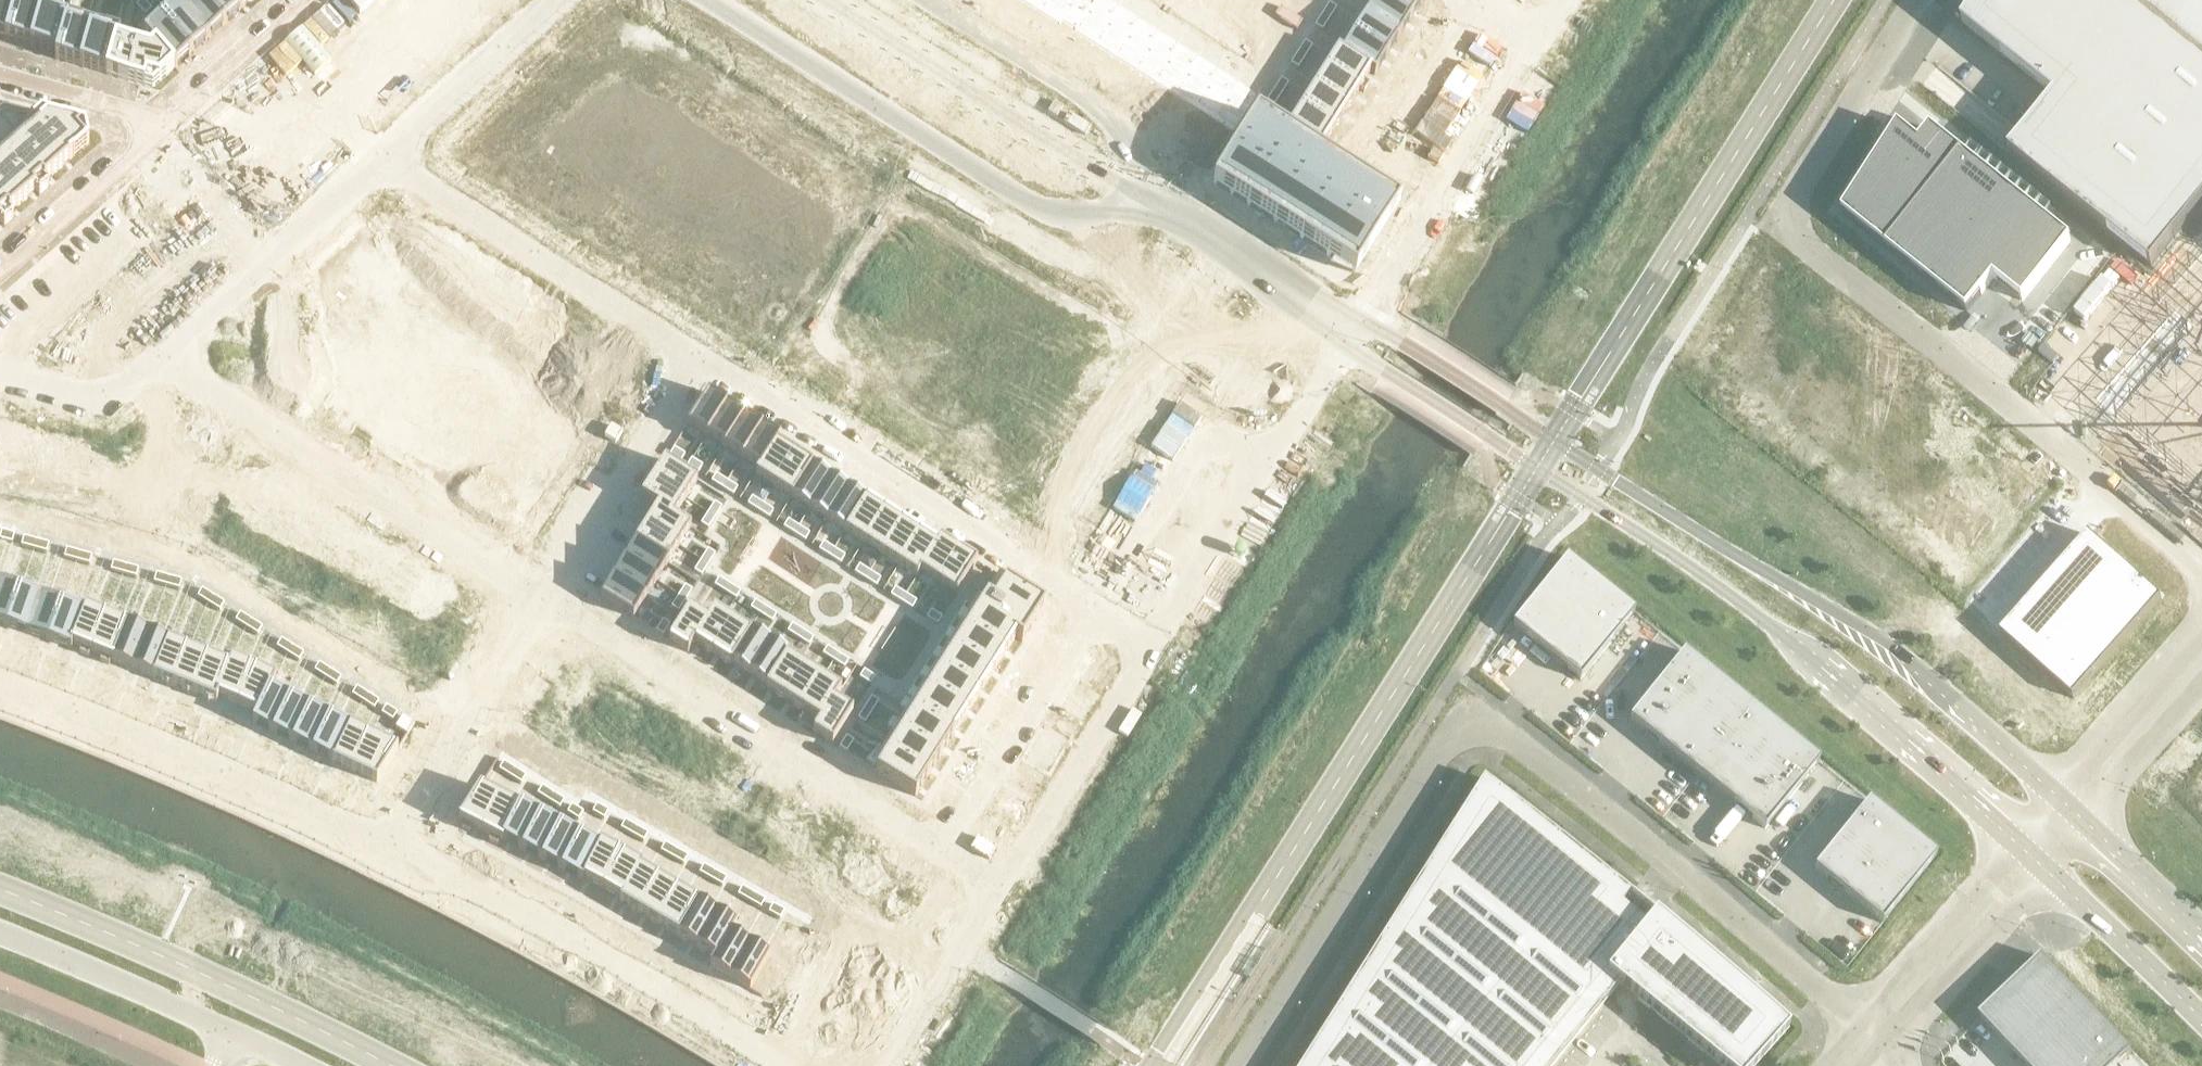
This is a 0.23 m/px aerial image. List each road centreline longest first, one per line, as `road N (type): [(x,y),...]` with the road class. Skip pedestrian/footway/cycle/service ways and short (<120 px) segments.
road 1 (unclassified): [(1863,1024),(1518,743),(1475,726),(1437,750),(1243,1065)]
road 2 (tertiary): [(2053,793),(1885,641),(1365,323)]
road 3 (tertiary): [(1349,347),(1697,571),(1817,662),(2018,842)]
road 4 (unclassified): [(2201,571),(1799,234),(1795,188),(1913,0)]
road 5 (tertiary): [(709,0),(1050,210),(1085,211),(1138,187)]
road 6 (residential): [(1090,619),(696,353)]
road 7 (residential): [(548,601),(943,848)]
road 8 (residential): [(166,360),(548,601)]
road 9 (residential): [(0,691),(397,853)]
road 10 (residential): [(397,853),(616,975),(755,1065)]
road 11 (residential): [(1151,658),(1349,347)]
road 12 (residential): [(696,353),(382,162)]
road 13 (residential): [(548,601),(397,853)]
road 14 (residential): [(166,360),(382,162)]
road 15 (residential): [(696,353),(548,601)]
road 16 (tertiary): [(1138,187),(1136,156),(1105,111),(936,0)]
road 17 (residential): [(1006,889),(1151,658)]
road 18 (residential): [(943,848),(1090,619)]
road 19 (unclassified): [(236,1034),(0,933)]
road 20 (unclassified): [(1884,1045),(2049,870)]
road 21 (residential): [(1482,10),(1386,155),(1441,192)]
road 22 (unclassified): [(2018,842),(1863,1024)]
road 23 (residential): [(382,162),(554,0)]
road 24 (unclassified): [(2201,631),(2053,793)]
road 25 (tertiary): [(2049,870),(2201,1022)]
road 26 (residential): [(892,1065),(913,1048),(1006,889)]
road 27 (residential): [(303,0),(149,138)]
road 28 (residential): [(149,138),(0,268)]
road 29 (residential): [(0,379),(107,408),(166,360)]
road 30 (residential): [(1535,43),(1441,192)]
road 31 (unclassified): [(2088,826),(2201,692)]
road 32 (residential): [(149,138),(114,108),(0,79)]
road 33 (tertiary): [(2201,938),(2088,826)]
road 34 (residential): [(1441,192),(1365,323)]
road 35 (tertiary): [(1247,260),(1280,296),(1349,347)]
road 36 (tertiary): [(1365,323),(1247,260)]
road 37 (tertiary): [(1247,260),(1138,187)]

